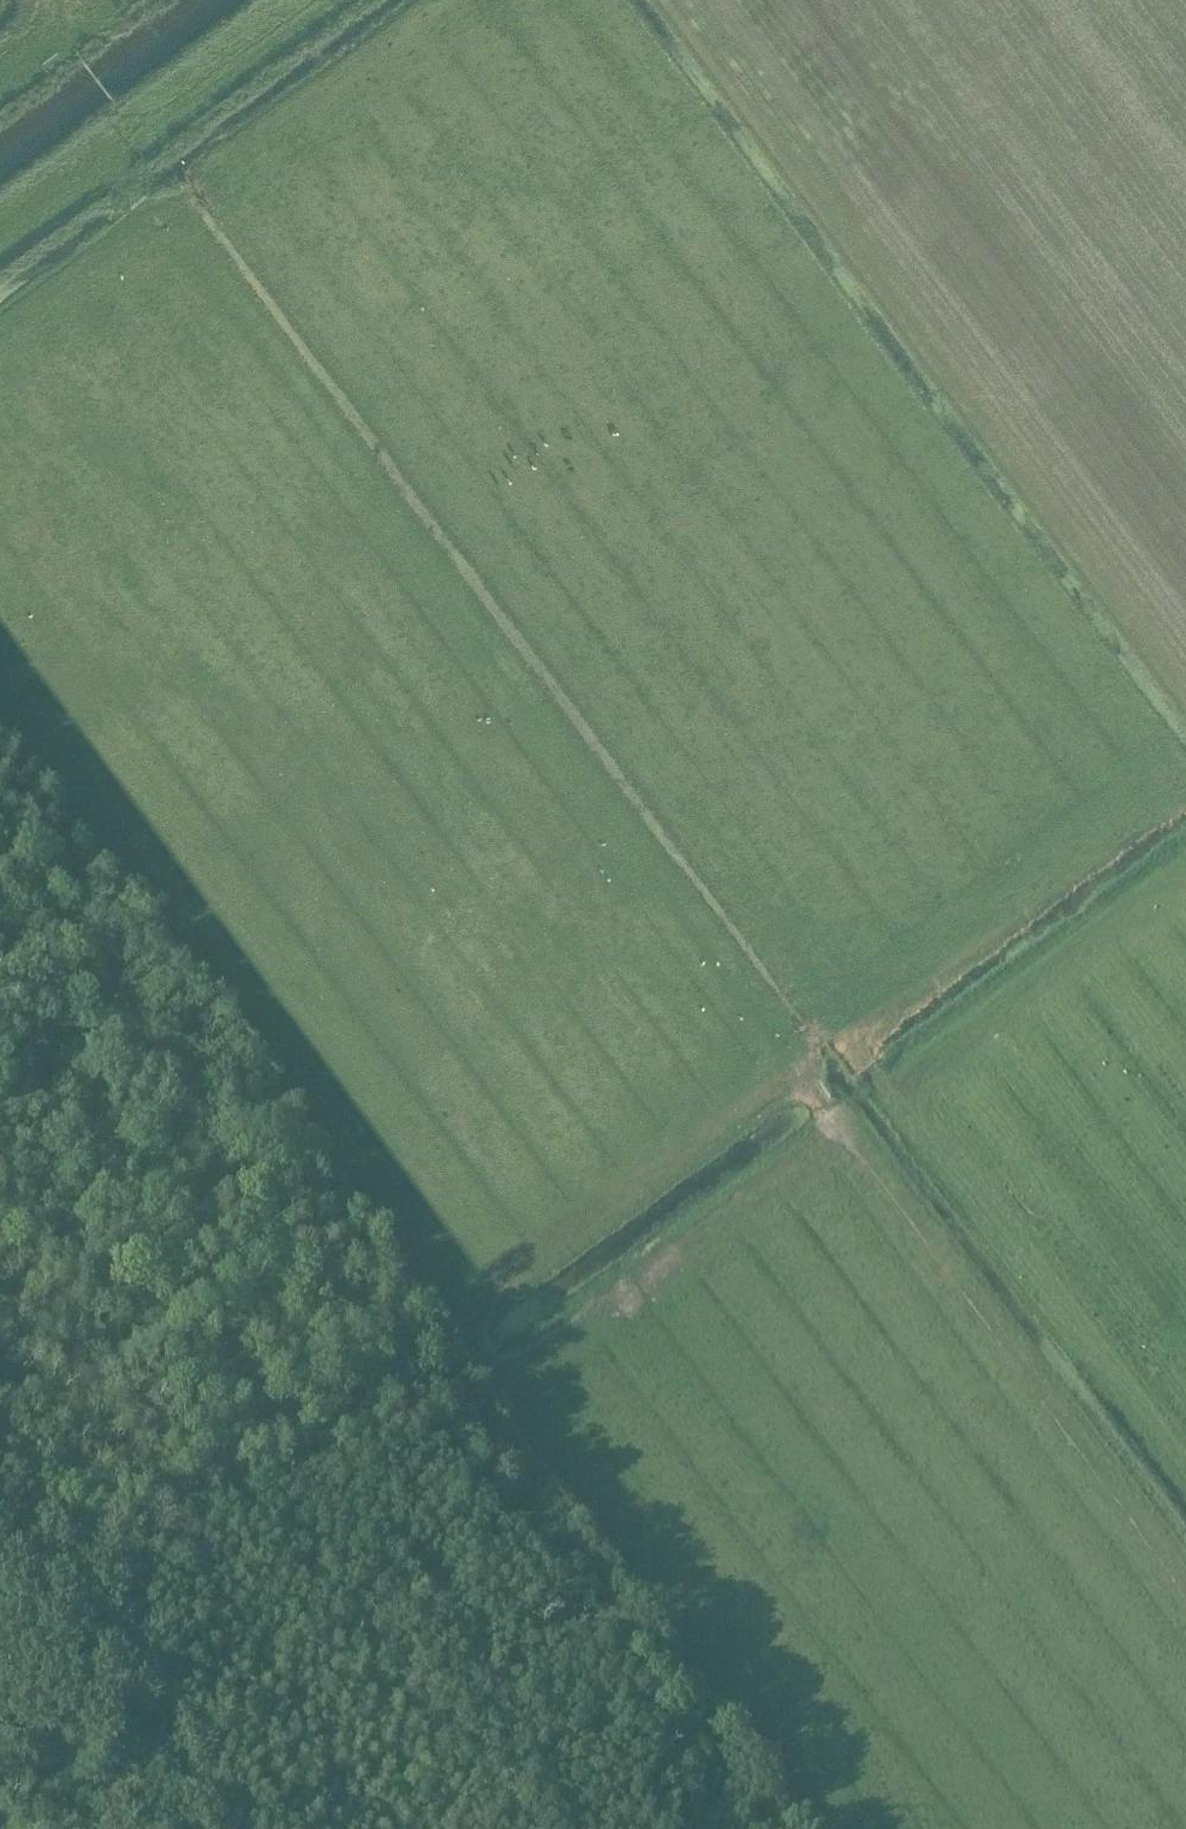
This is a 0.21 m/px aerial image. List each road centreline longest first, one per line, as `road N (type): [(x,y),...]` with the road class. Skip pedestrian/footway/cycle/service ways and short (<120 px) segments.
road 1 (track): [(796,1066),(1185,1596)]

